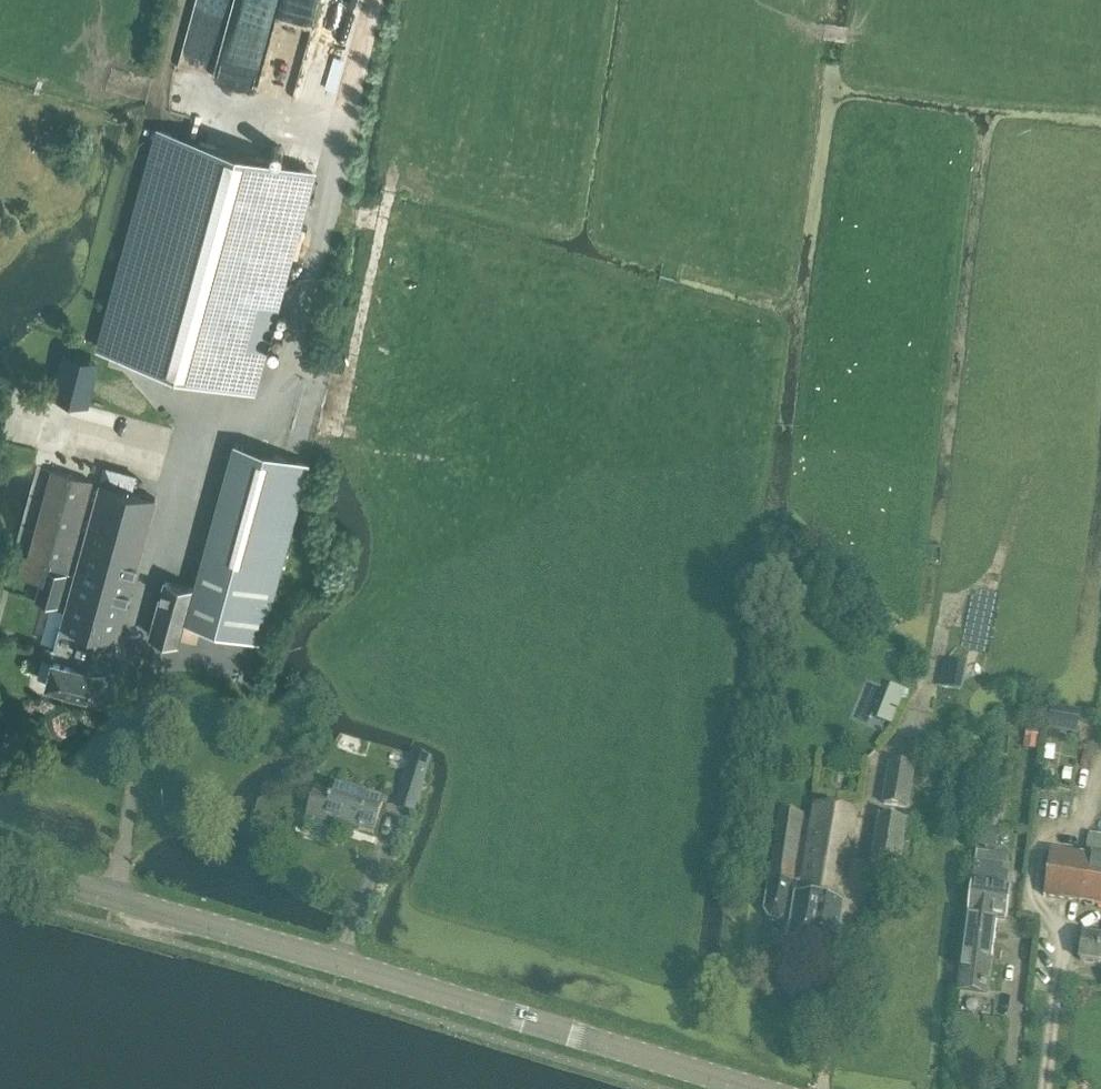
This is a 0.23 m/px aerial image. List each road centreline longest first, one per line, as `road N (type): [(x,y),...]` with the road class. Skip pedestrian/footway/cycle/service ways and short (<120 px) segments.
road 1 (track): [(115,898),(173,657),(142,649),(200,406),(290,424),(337,208),(356,0)]
road 2 (tertiary): [(752,1088),(0,864)]
road 3 (track): [(290,424),(337,446),(385,220),(337,208)]
road 4 (track): [(343,134),(173,90)]

